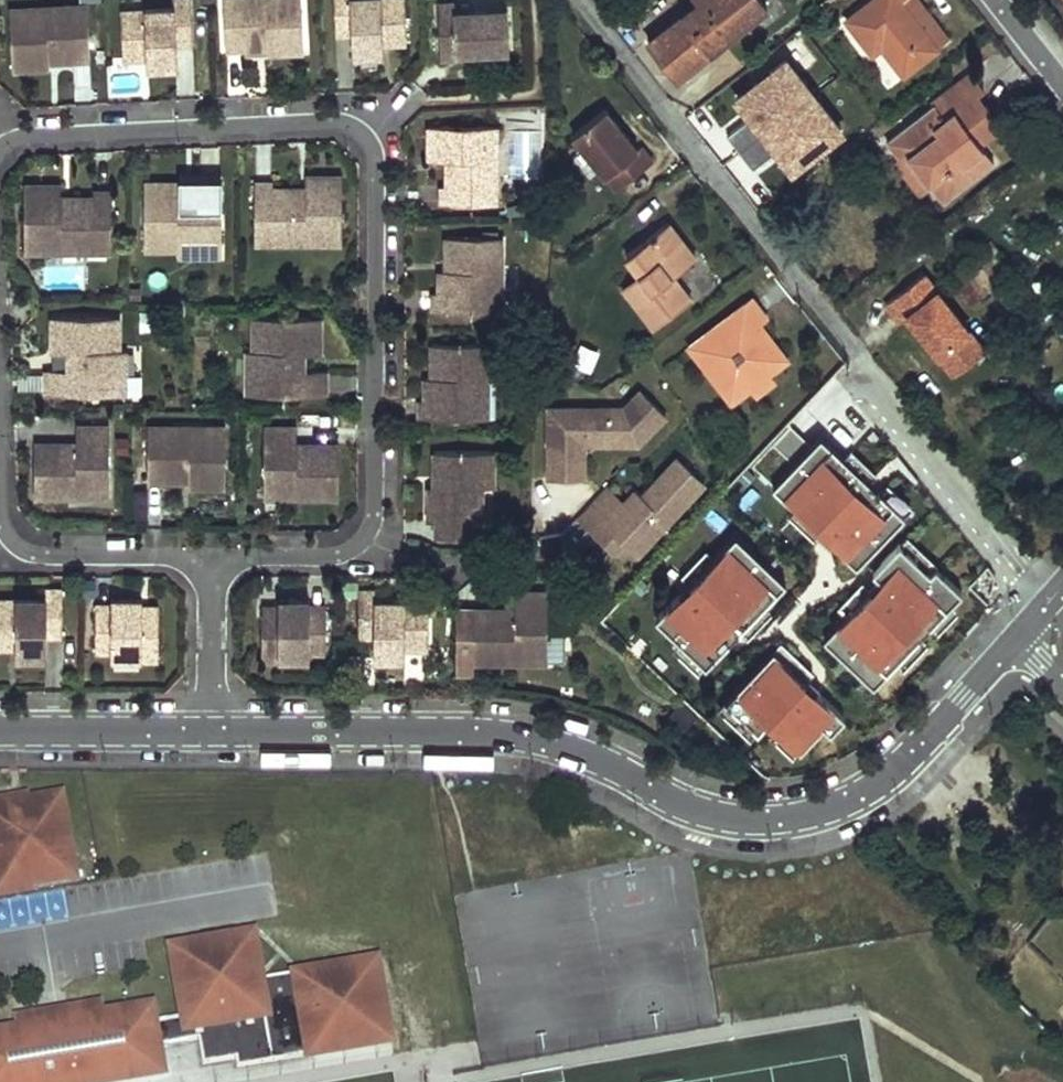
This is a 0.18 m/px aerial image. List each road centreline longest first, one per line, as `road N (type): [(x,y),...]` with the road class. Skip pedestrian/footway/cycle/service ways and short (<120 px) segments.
road 1 (residential): [(211,732),(481,734),(556,744),(687,810),(740,823),(800,819),(848,803),(890,775),(1019,637)]
road 2 (residential): [(0,149),(26,139),(329,124),(364,136),(377,161),(373,517),(365,544),(339,557)]
road 3 (residential): [(578,0),(1053,600)]
road 4 (residential): [(209,560),(37,558),(11,547),(0,490)]
road 5 (residential): [(0,732),(211,732)]
road 6 (residential): [(211,732),(209,560)]
road 7 (residential): [(339,557),(209,560)]

